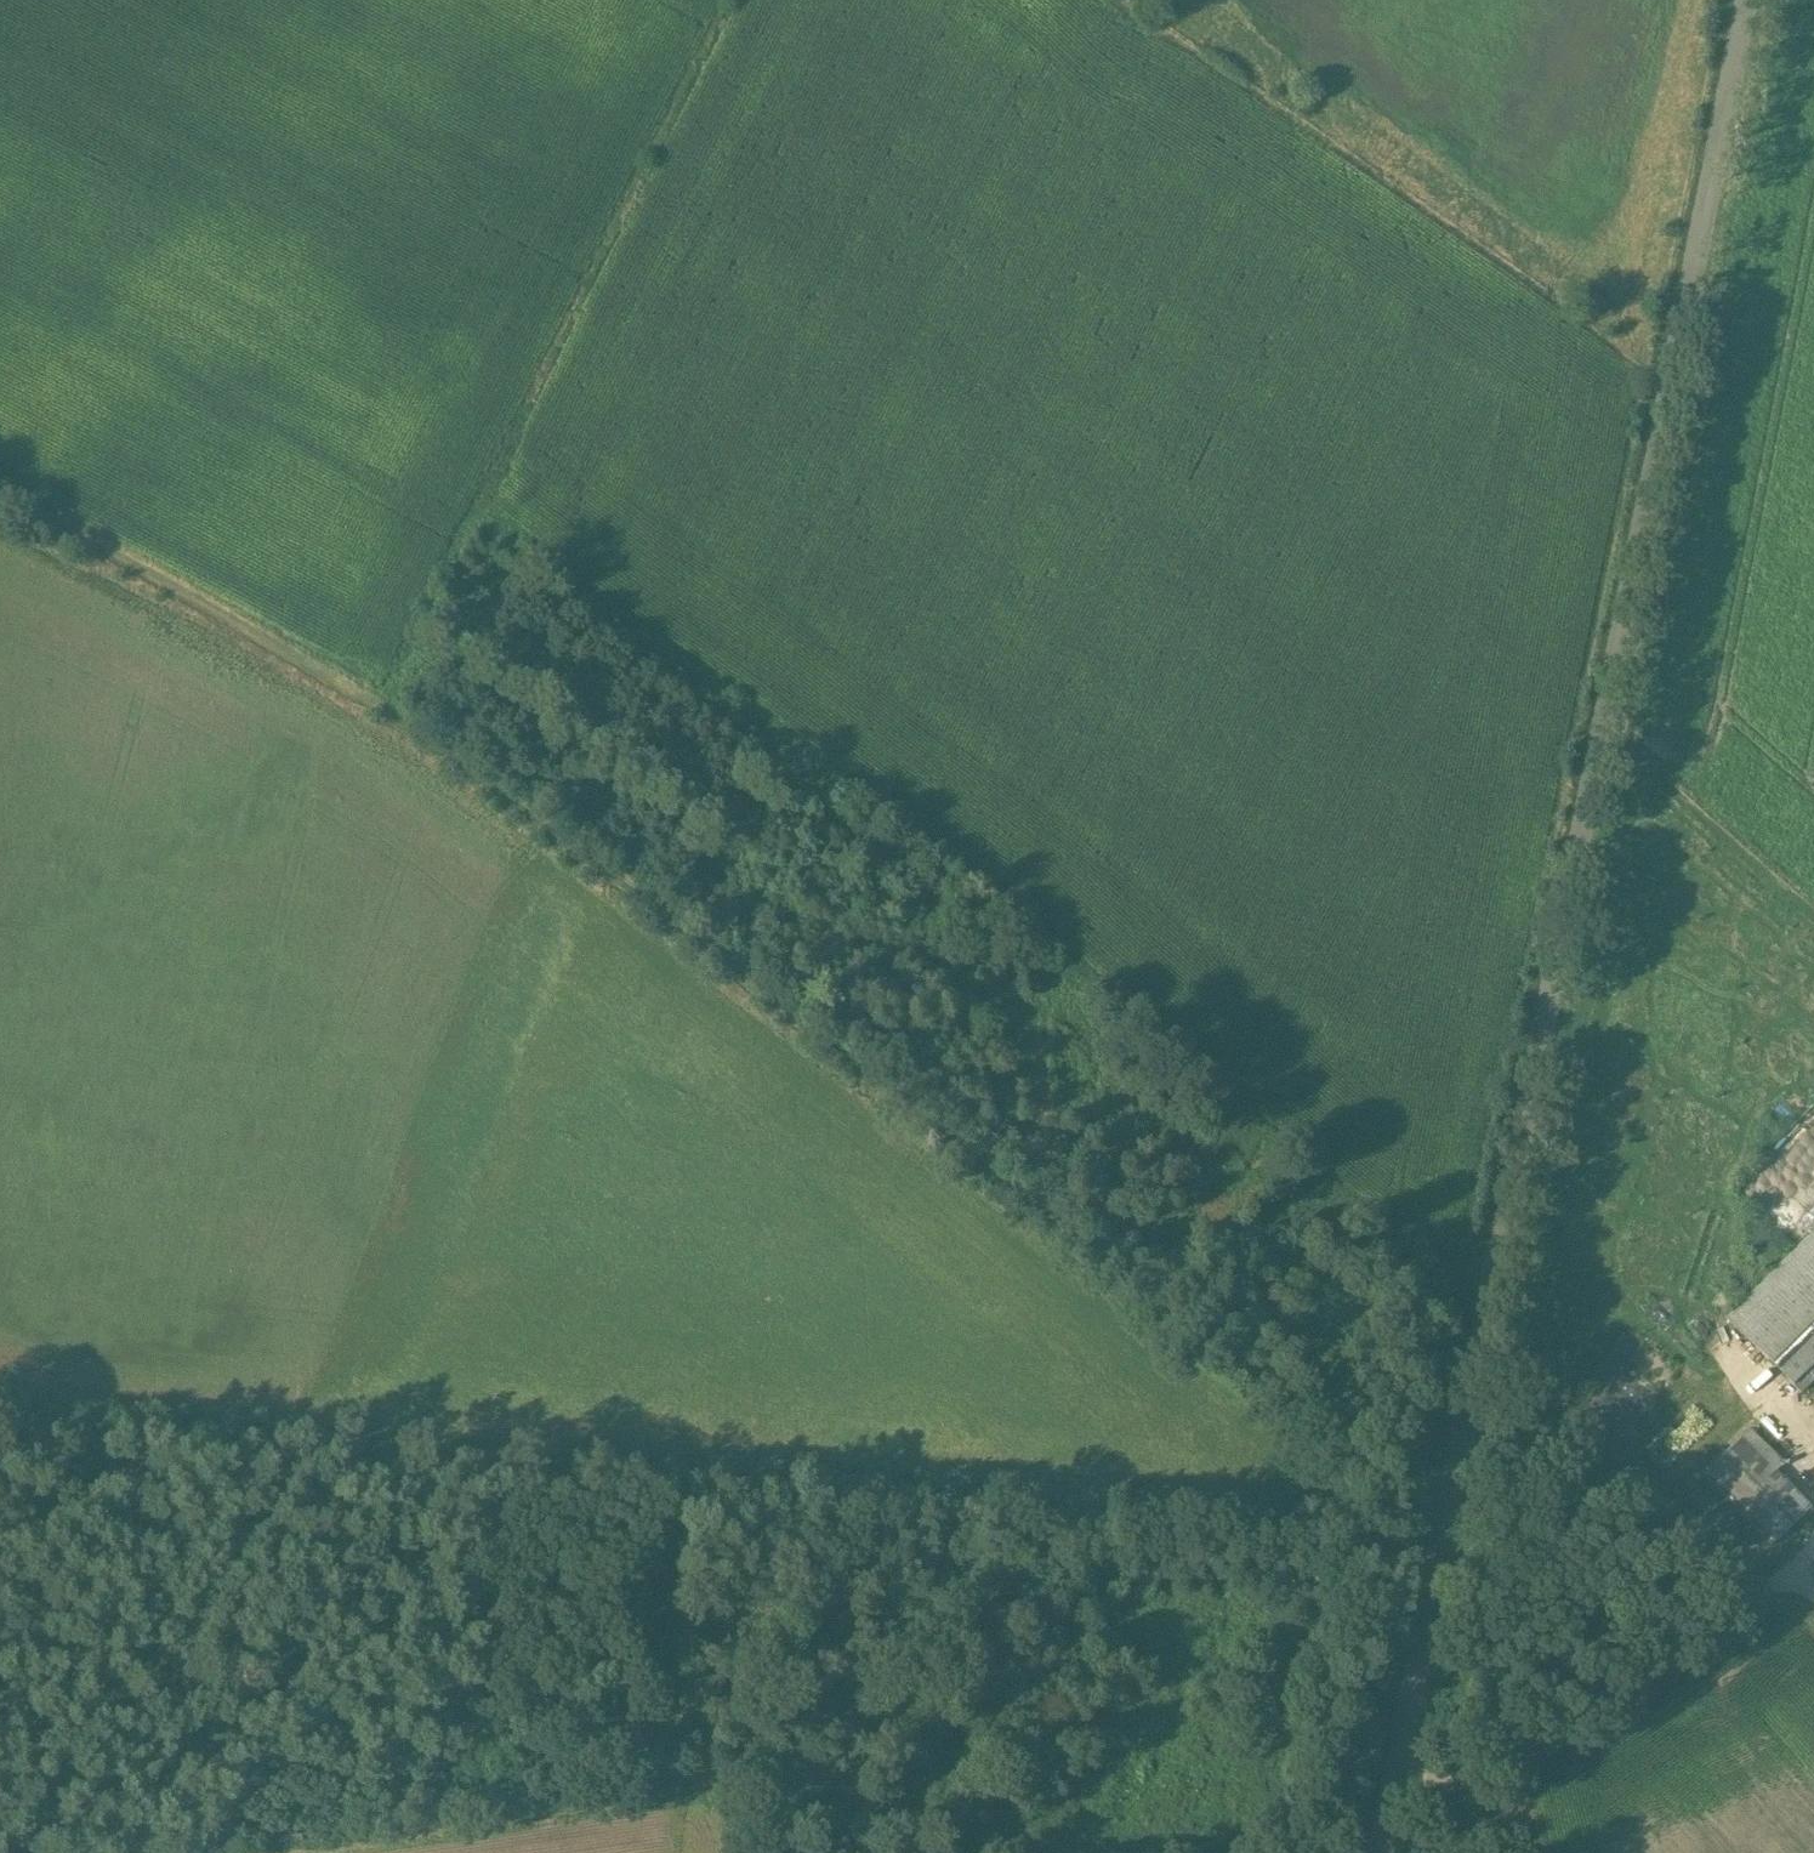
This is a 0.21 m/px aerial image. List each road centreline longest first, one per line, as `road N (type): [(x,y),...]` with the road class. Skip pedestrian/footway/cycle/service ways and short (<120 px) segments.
road 1 (unclassified): [(1382,1852),(1750,0)]

